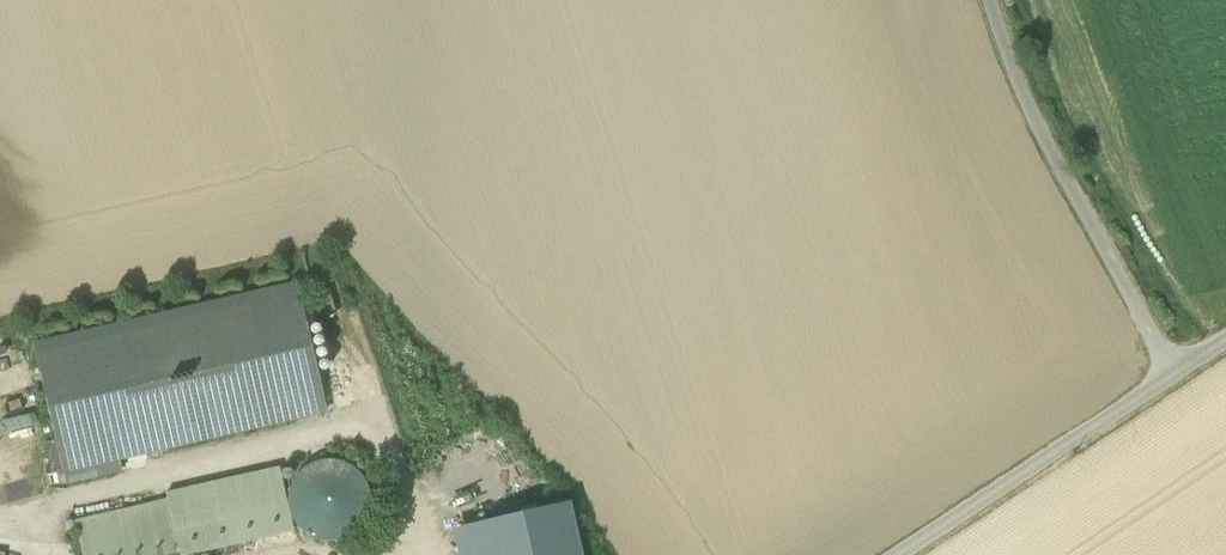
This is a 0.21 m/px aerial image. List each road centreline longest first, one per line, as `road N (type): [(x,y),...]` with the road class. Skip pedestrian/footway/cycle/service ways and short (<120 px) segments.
road 1 (unclassified): [(1177,372),(1022,91),(992,0)]
road 2 (unclassified): [(1177,372),(900,554)]

